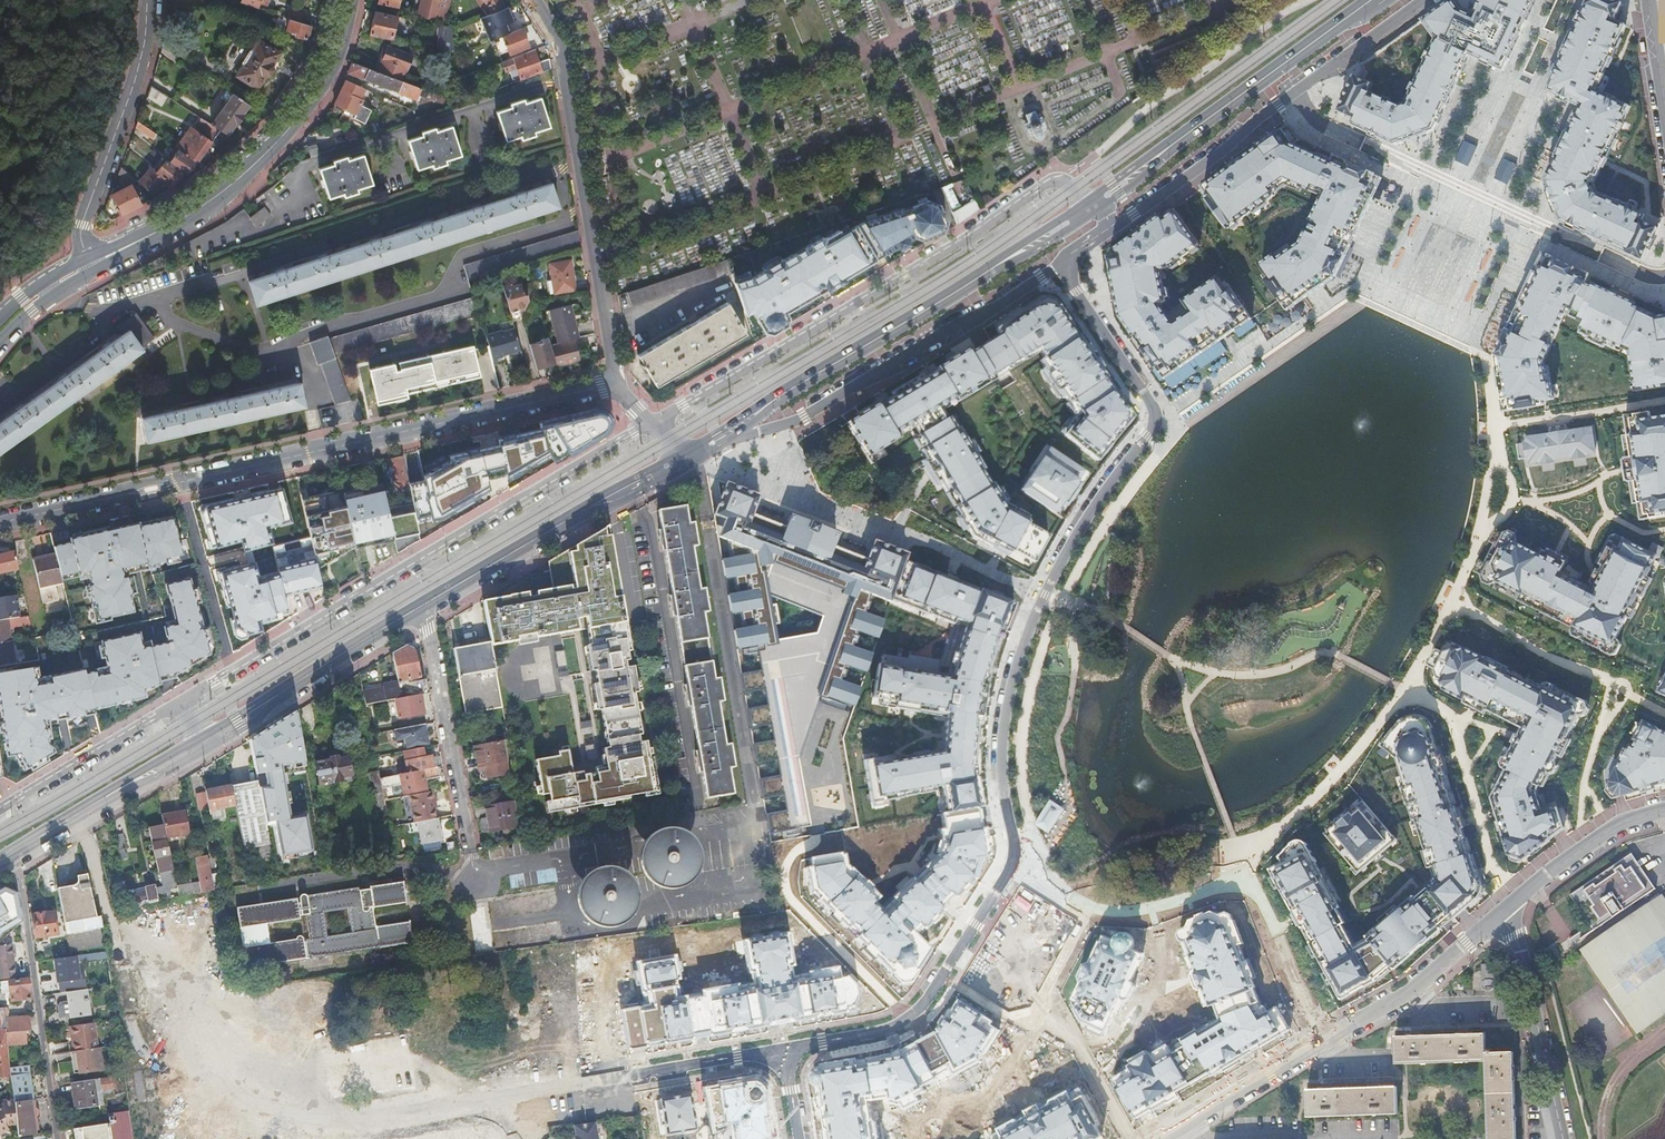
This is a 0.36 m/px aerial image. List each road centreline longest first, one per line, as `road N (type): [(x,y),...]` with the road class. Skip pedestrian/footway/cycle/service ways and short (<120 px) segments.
road 1 (unknown): [(91,836),(126,1027),(167,1076),(257,1107),(339,1122),(569,1083)]
road 2 (residential): [(784,1051),(903,1018),(939,984),(1011,871),(1016,843),(1002,776),(1006,710),(1044,594)]
road 3 (residential): [(652,422),(1053,181),(1072,185),(1090,207)]
road 4 (residential): [(652,422),(232,670)]
road 5 (residential): [(616,382),(178,483)]
road 6 (primary): [(1090,207),(731,431)]
road 7 (residential): [(536,0),(561,48),(616,382)]
road 8 (tertiary): [(88,268),(190,216),(262,159),(327,75),(351,0)]
road 9 (residential): [(1044,594),(1155,415),(1060,263)]
road 10 (tertiary): [(1181,1128),(1419,990),(1499,918)]
road 11 (residential): [(731,431),(812,502),(1044,594)]
road 12 (primary): [(1378,0),(1090,207)]
road 13 (primary): [(684,457),(429,601)]
road 14 (residential): [(13,853),(56,1138)]
road 15 (residential): [(88,268),(81,225),(147,55),(150,0)]
road 16 (primary): [(429,601),(203,742)]
road 17 (unknown): [(951,965),(1075,1040),(1135,1138)]
road 18 (residential): [(469,849),(429,601)]
road 19 (residential): [(1499,918),(1521,945),(1562,1138)]
road 20 (primary): [(203,742),(13,853)]
road 21 (residential): [(569,1083),(784,1051)]
road 22 (residential): [(0,810),(179,701)]
road 23 (tertiary): [(1499,918),(1601,840),(1664,811)]
road 24 (residential): [(178,483),(232,670)]
road 25 (residential): [(178,483),(0,523)]

